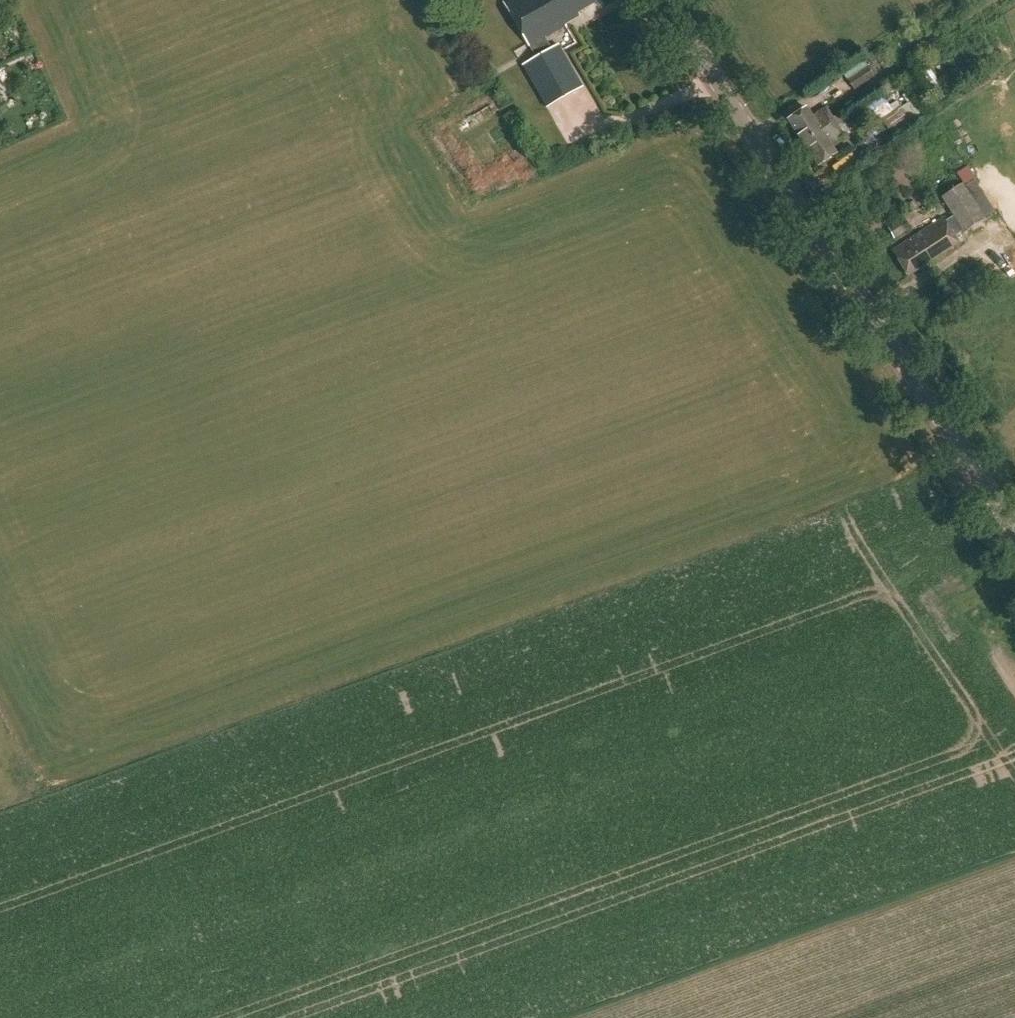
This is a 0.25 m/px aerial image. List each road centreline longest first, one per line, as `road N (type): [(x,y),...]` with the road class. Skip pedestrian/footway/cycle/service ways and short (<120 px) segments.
road 1 (tertiary): [(1014,531),(661,0)]

